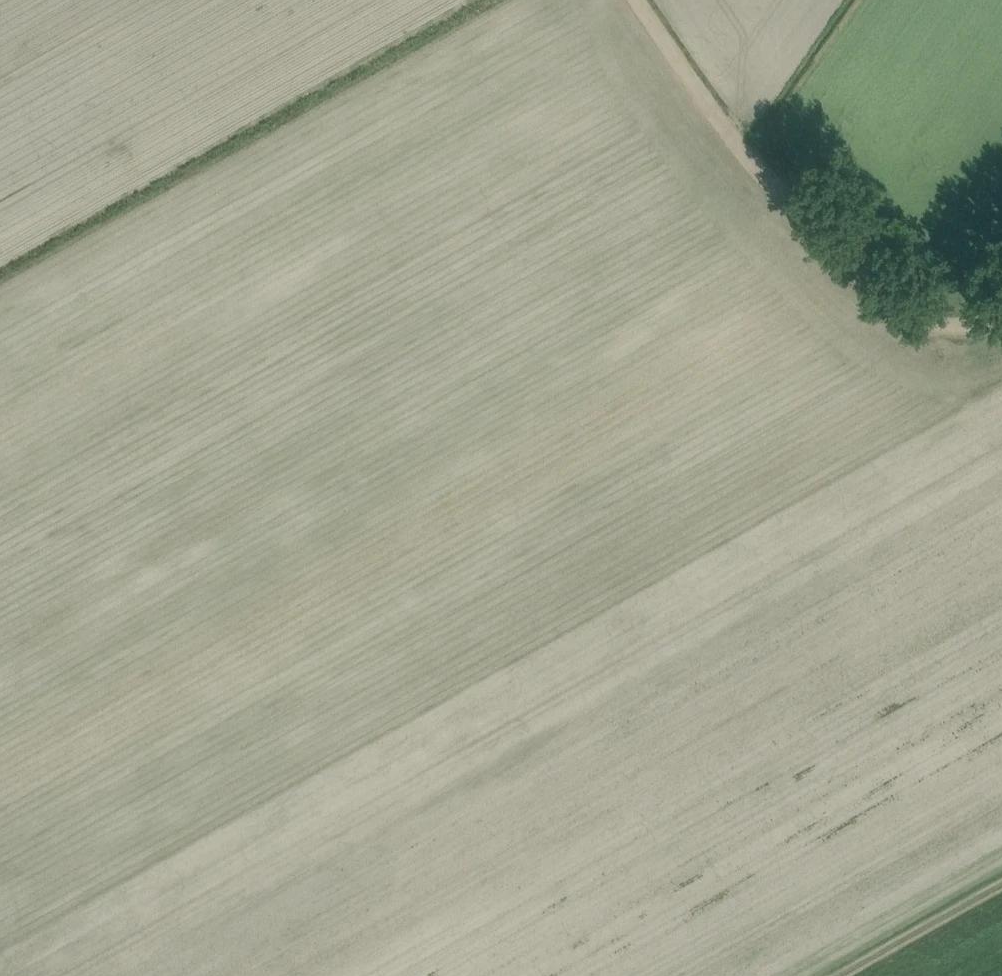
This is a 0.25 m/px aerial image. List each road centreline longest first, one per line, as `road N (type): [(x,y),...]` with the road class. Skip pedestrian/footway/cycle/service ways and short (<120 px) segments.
road 1 (track): [(1001,316),(970,331),(926,325),(881,295),(745,149),(641,0)]
road 2 (track): [(821,975),(1001,877)]

